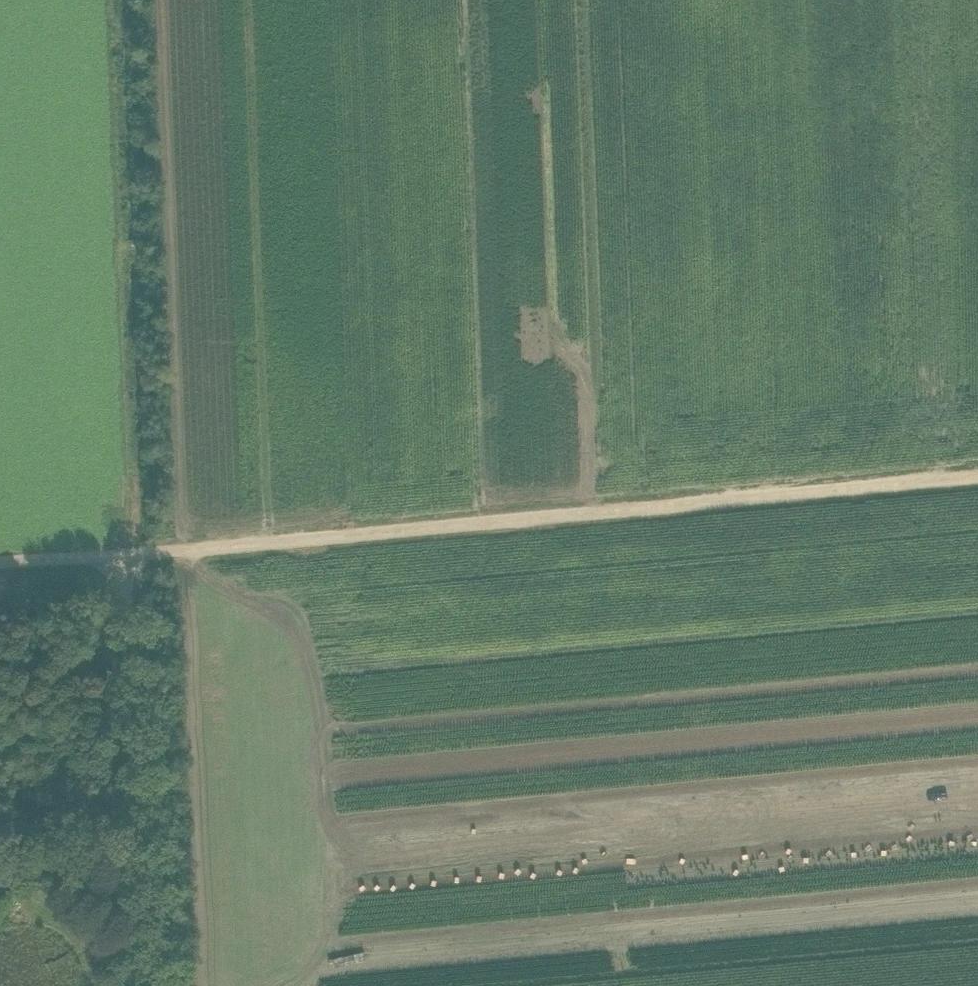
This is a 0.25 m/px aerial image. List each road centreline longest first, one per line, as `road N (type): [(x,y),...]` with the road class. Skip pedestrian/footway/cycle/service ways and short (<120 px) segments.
road 1 (track): [(977,478),(176,554),(0,562)]

